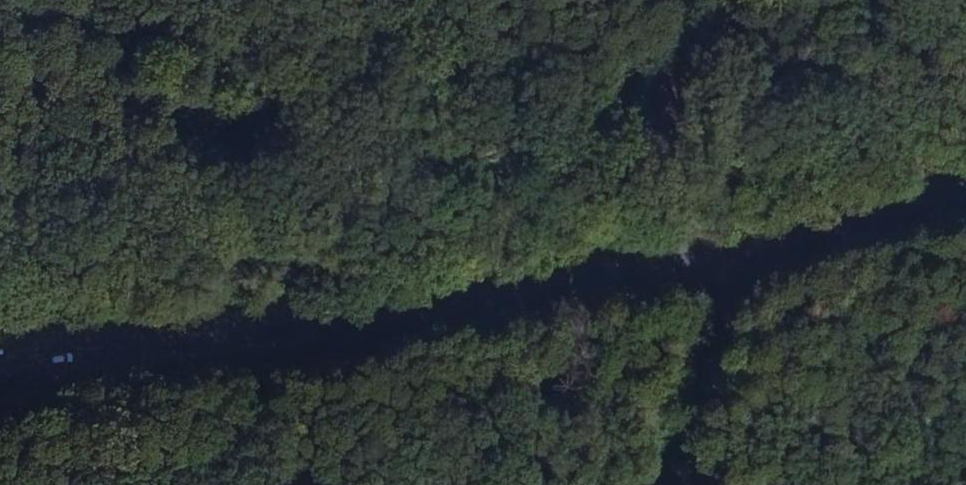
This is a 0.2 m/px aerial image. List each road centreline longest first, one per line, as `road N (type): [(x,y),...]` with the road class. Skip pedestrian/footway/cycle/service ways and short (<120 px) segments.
road 1 (secondary): [(965,203),(707,263),(0,366)]
road 2 (track): [(965,13),(777,117),(289,266)]
road 3 (track): [(289,266),(186,0)]

